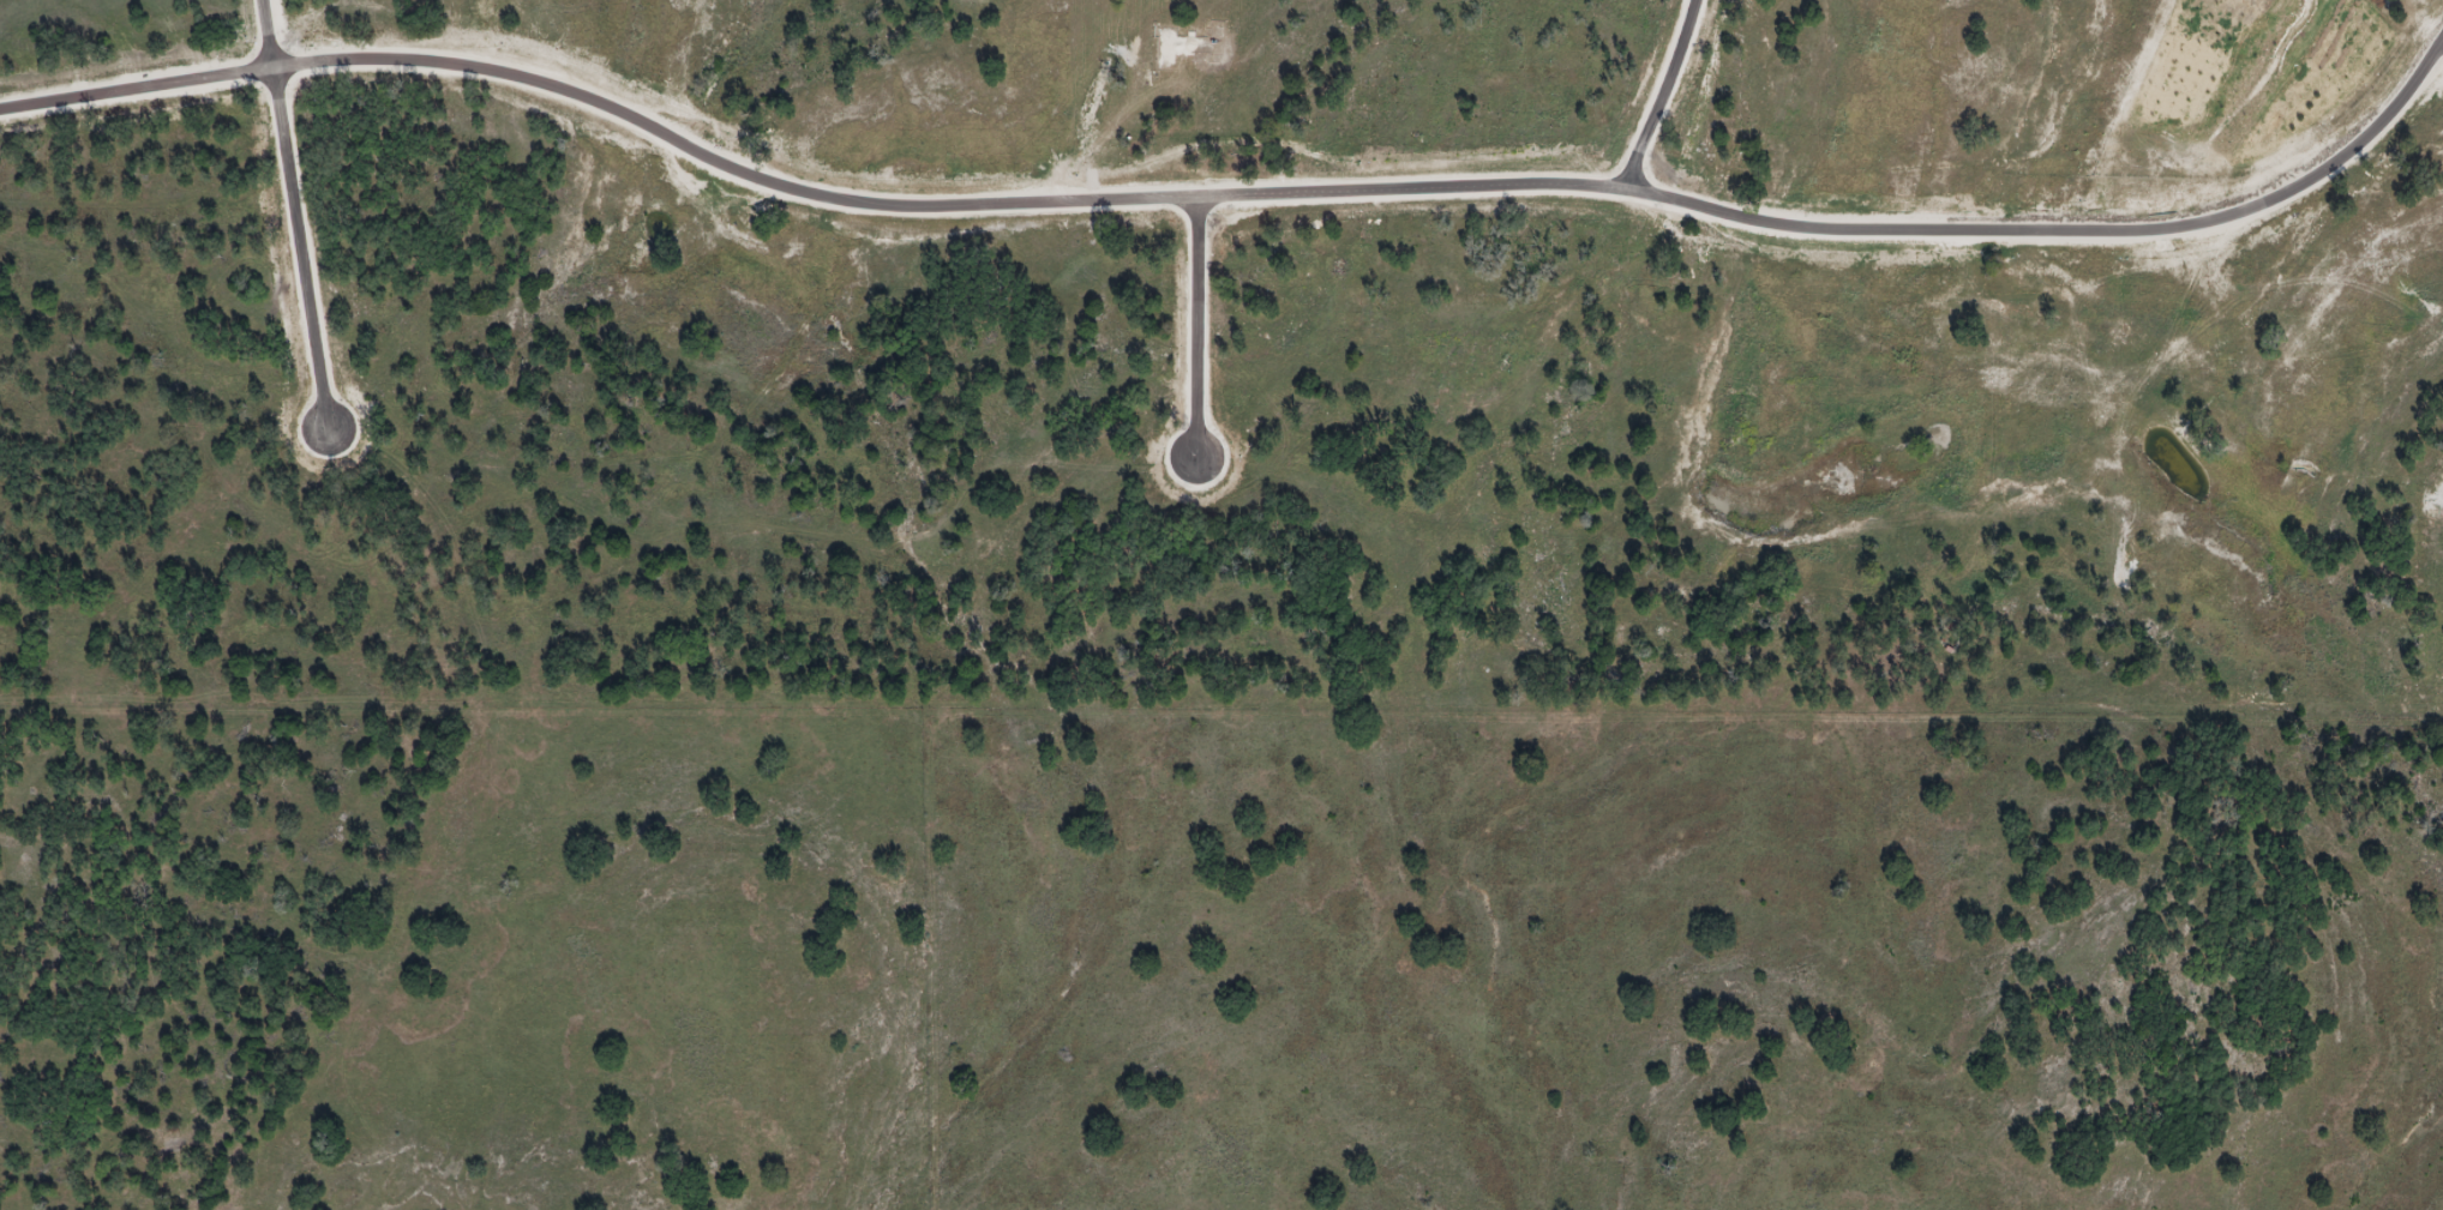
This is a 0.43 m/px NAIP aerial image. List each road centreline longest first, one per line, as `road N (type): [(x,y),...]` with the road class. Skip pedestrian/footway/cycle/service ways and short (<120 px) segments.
road 1 (residential): [(2442,35),(2387,115),(2337,161),(2250,207),(2144,229),(1817,228),(1620,186),(1562,182),(877,201),(756,177),(630,114),(536,79),(390,56),(314,60),(0,107)]

